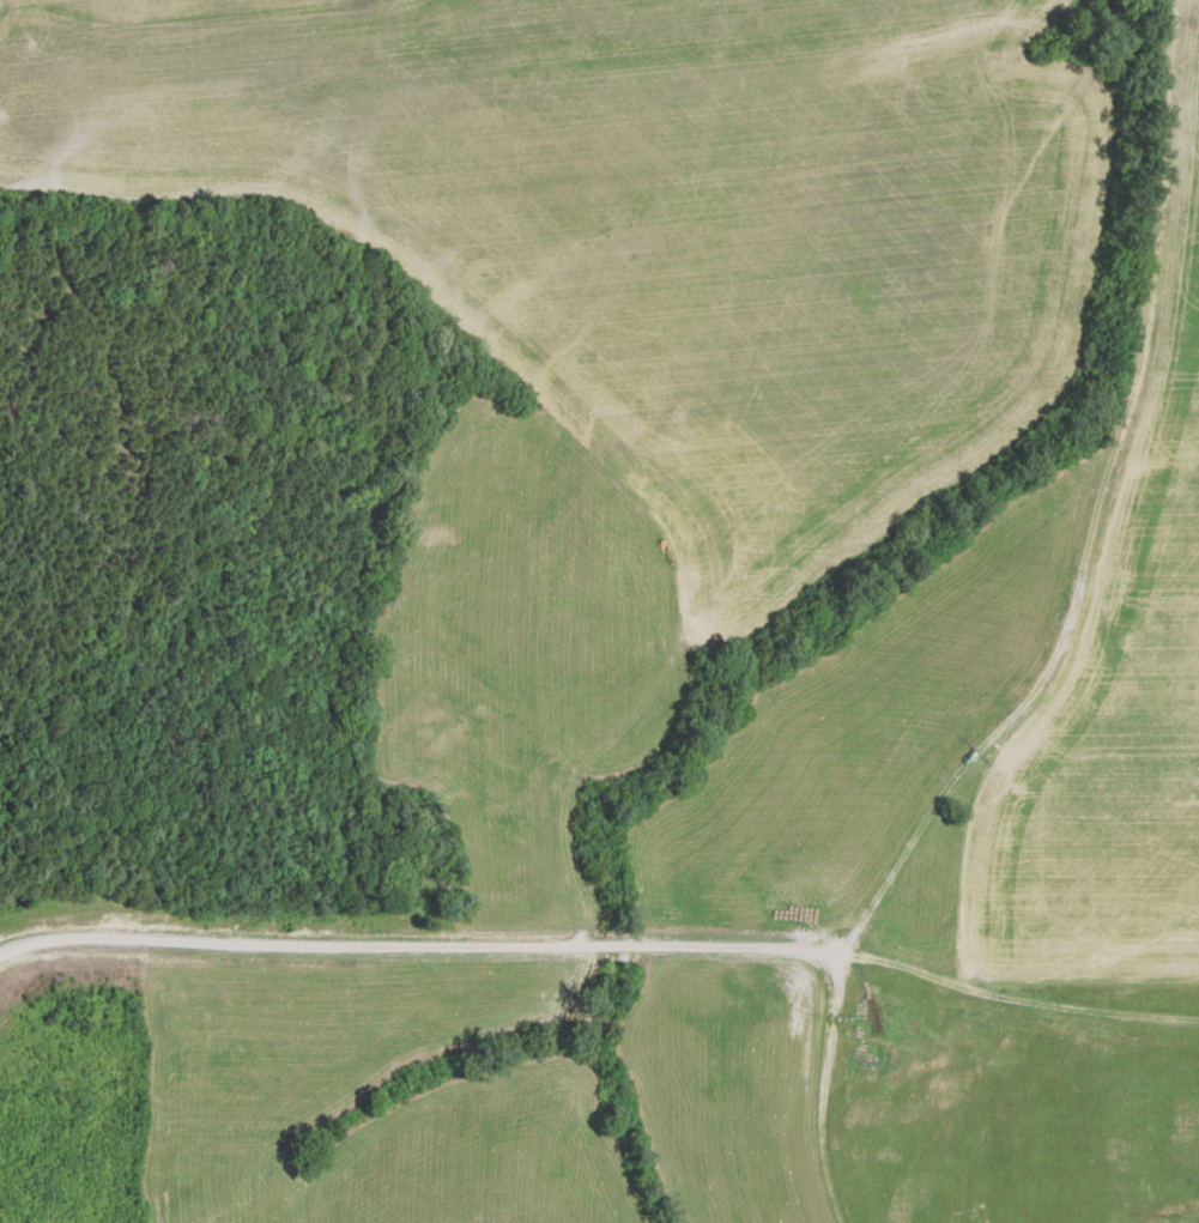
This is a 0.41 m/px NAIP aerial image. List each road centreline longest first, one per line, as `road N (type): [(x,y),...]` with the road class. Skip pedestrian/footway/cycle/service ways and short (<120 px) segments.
road 1 (residential): [(540,795),(319,801),(0,840)]
road 2 (residential): [(767,1222),(540,827),(540,795)]

